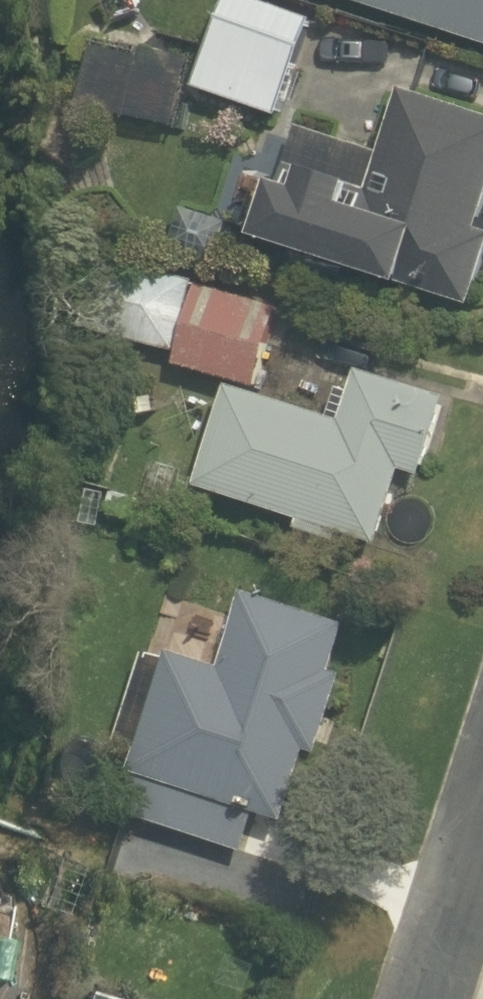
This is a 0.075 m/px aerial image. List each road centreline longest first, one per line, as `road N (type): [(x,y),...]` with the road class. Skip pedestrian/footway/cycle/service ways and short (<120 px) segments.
road 1 (residential): [(482,825),(428,998)]

